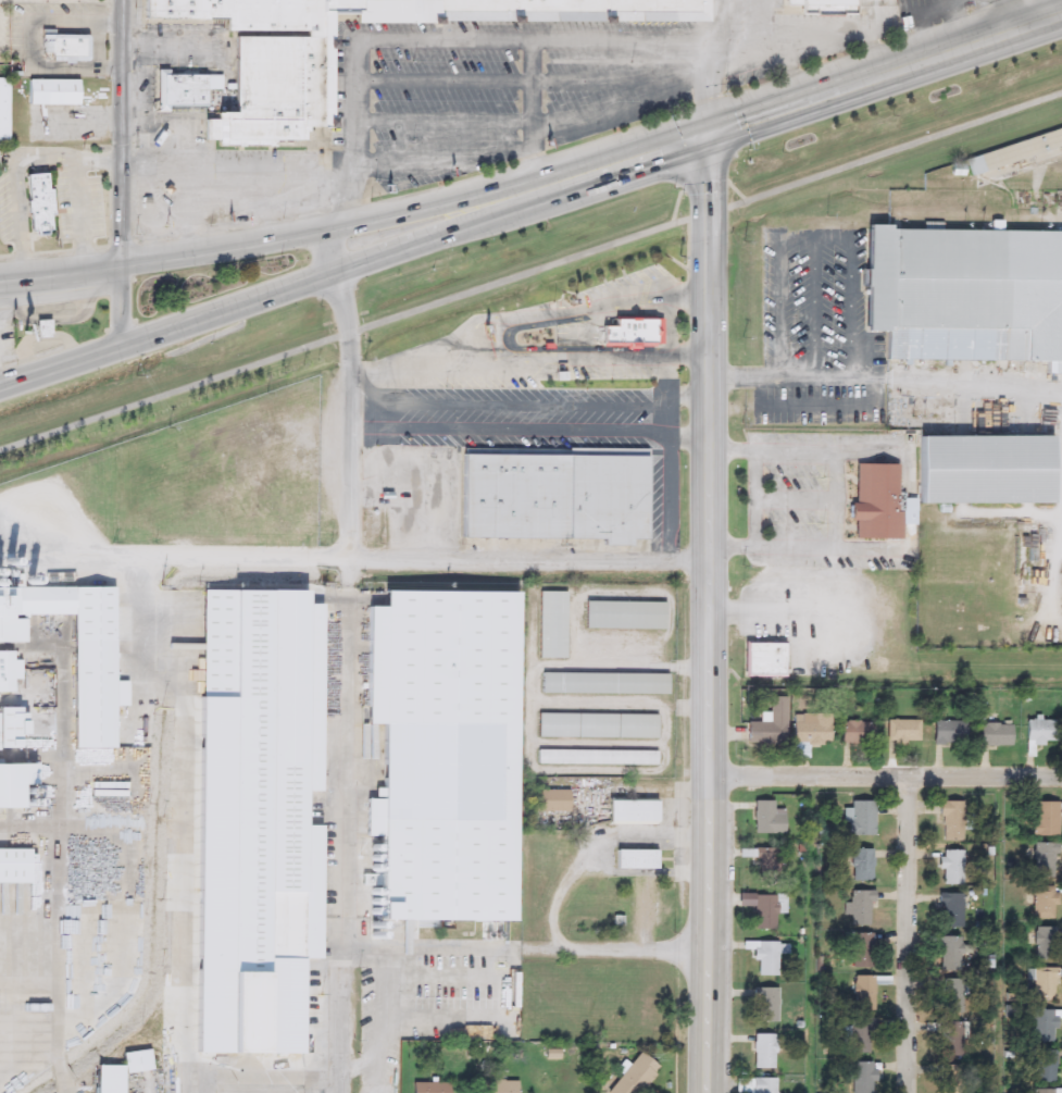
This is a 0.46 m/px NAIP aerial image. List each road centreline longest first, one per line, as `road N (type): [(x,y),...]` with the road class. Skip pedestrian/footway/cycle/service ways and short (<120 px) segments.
road 1 (tertiary): [(708,133),(709,1092)]
road 2 (residential): [(339,1092),(353,413),(334,220)]
road 3 (residential): [(708,555),(87,550)]
road 4 (primary): [(0,385),(335,271),(525,188)]
road 5 (primary): [(525,188),(0,285)]
road 6 (primary): [(708,133),(1061,11)]
road 7 (residential): [(339,943),(709,945)]
road 8 (residential): [(1061,775),(710,772)]
road 9 (residential): [(121,346),(123,0)]
road 10 (residential): [(908,1092),(908,772)]
road 11 (primary): [(708,133),(525,188)]

